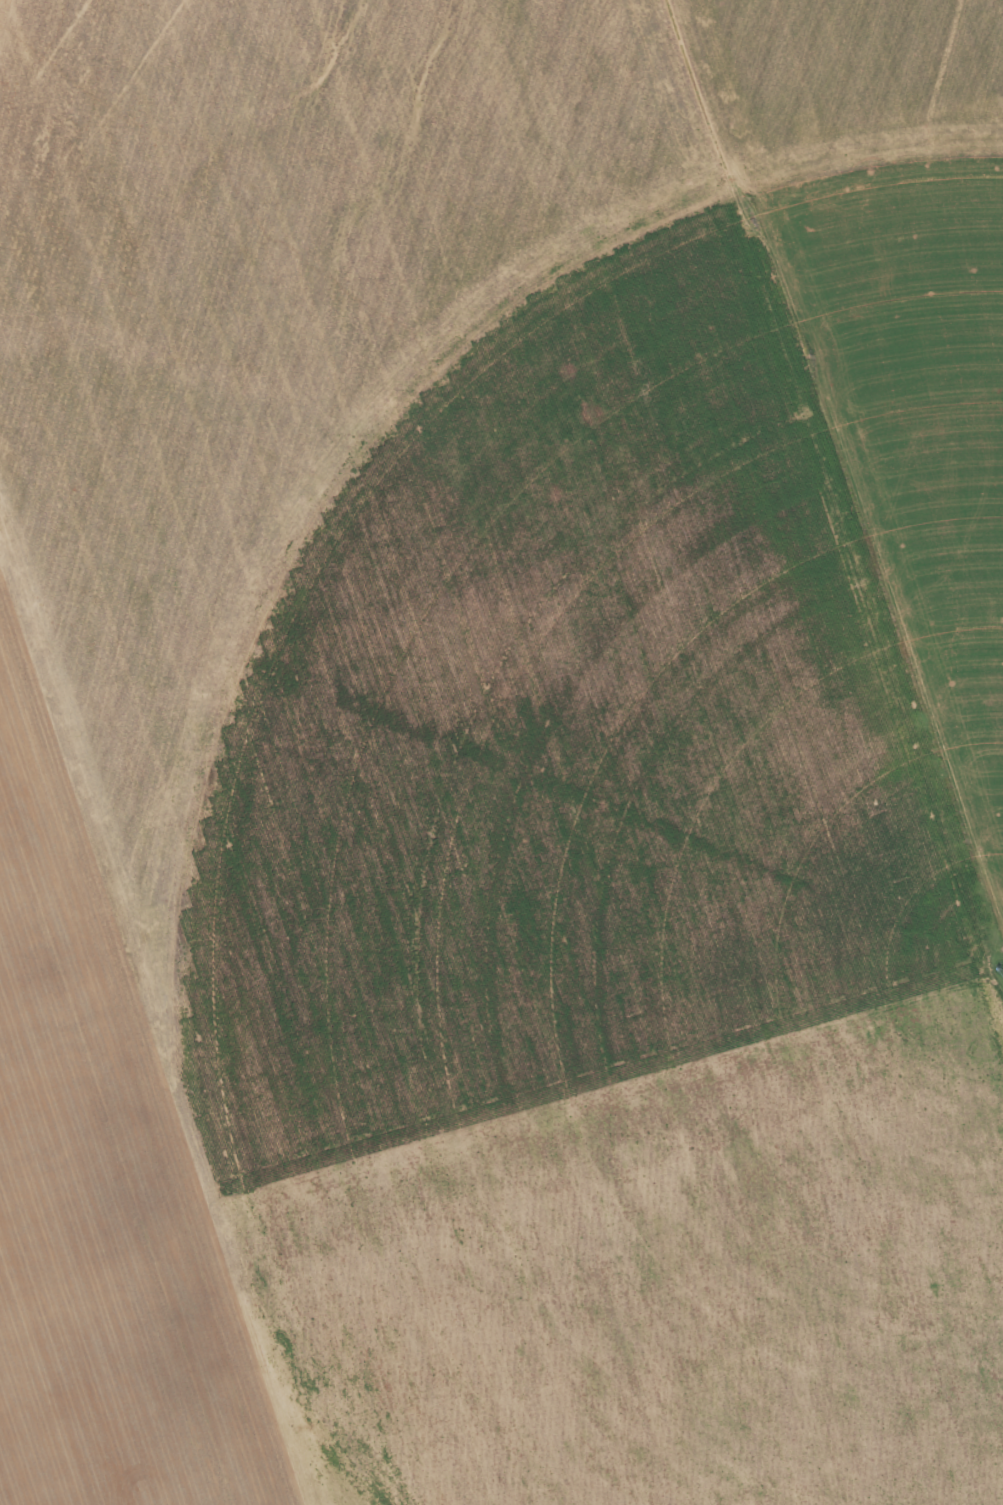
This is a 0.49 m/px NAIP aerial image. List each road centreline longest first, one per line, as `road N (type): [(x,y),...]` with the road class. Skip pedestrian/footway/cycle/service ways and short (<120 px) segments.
road 1 (residential): [(1002,751),(832,279),(743,0)]

